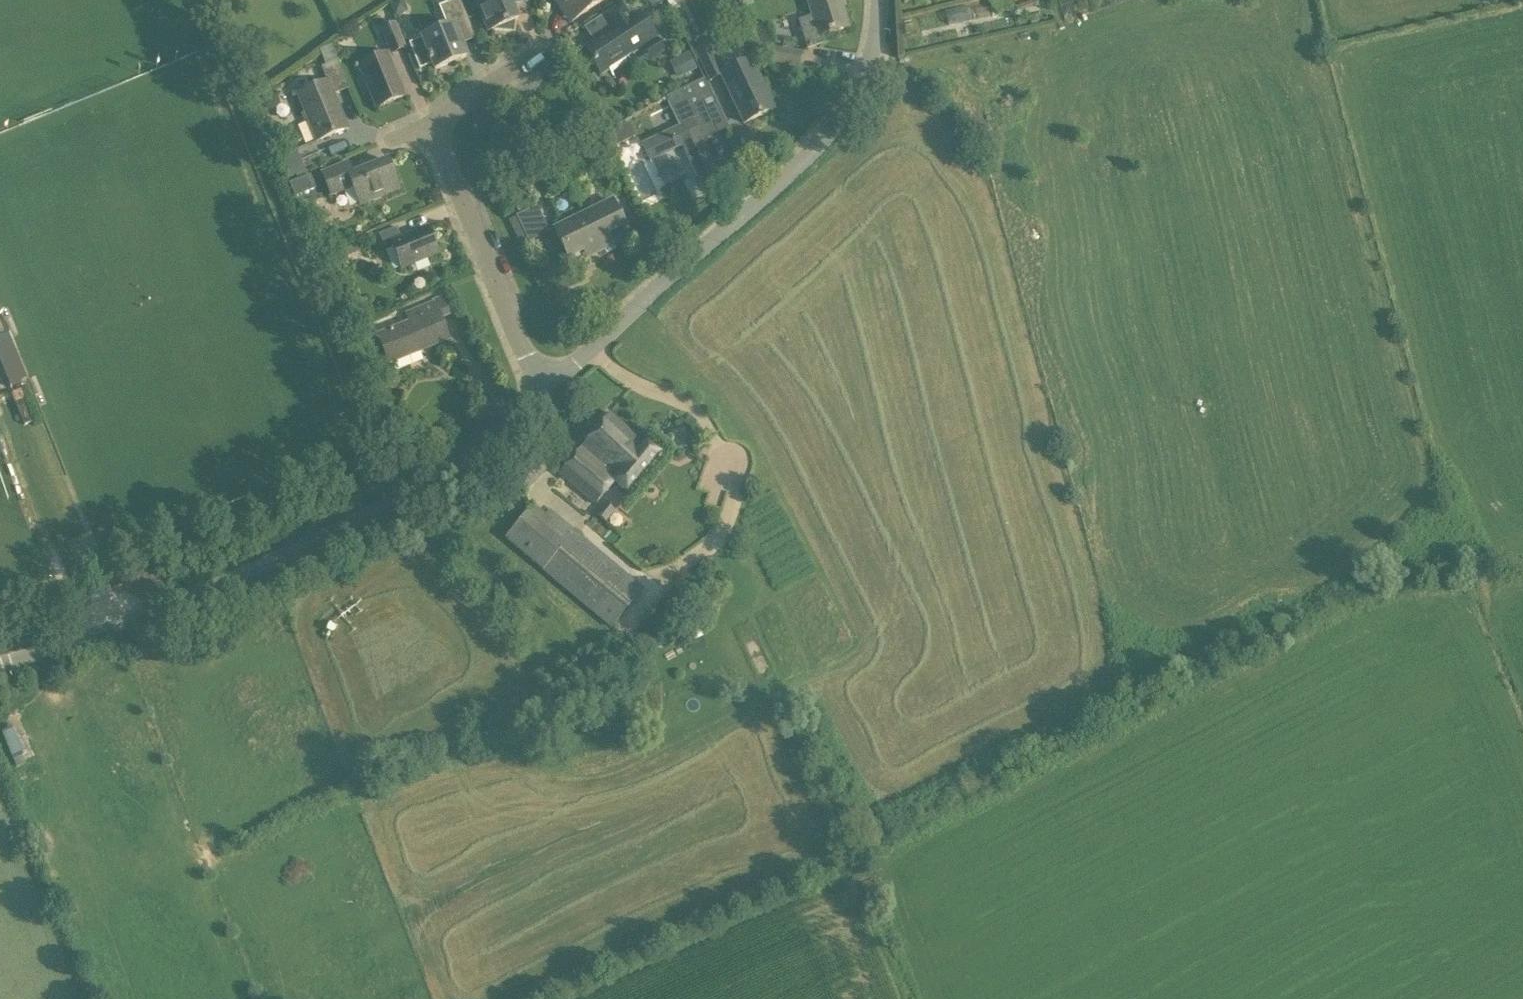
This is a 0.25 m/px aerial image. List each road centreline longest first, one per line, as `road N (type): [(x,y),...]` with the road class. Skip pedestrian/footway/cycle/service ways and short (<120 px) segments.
road 1 (residential): [(7,660),(196,599),(395,502),(544,396)]
road 2 (residential): [(544,396),(844,108),(872,53),(877,0)]
road 3 (residential): [(544,396),(426,119)]
road 4 (residential): [(426,119),(543,54)]

